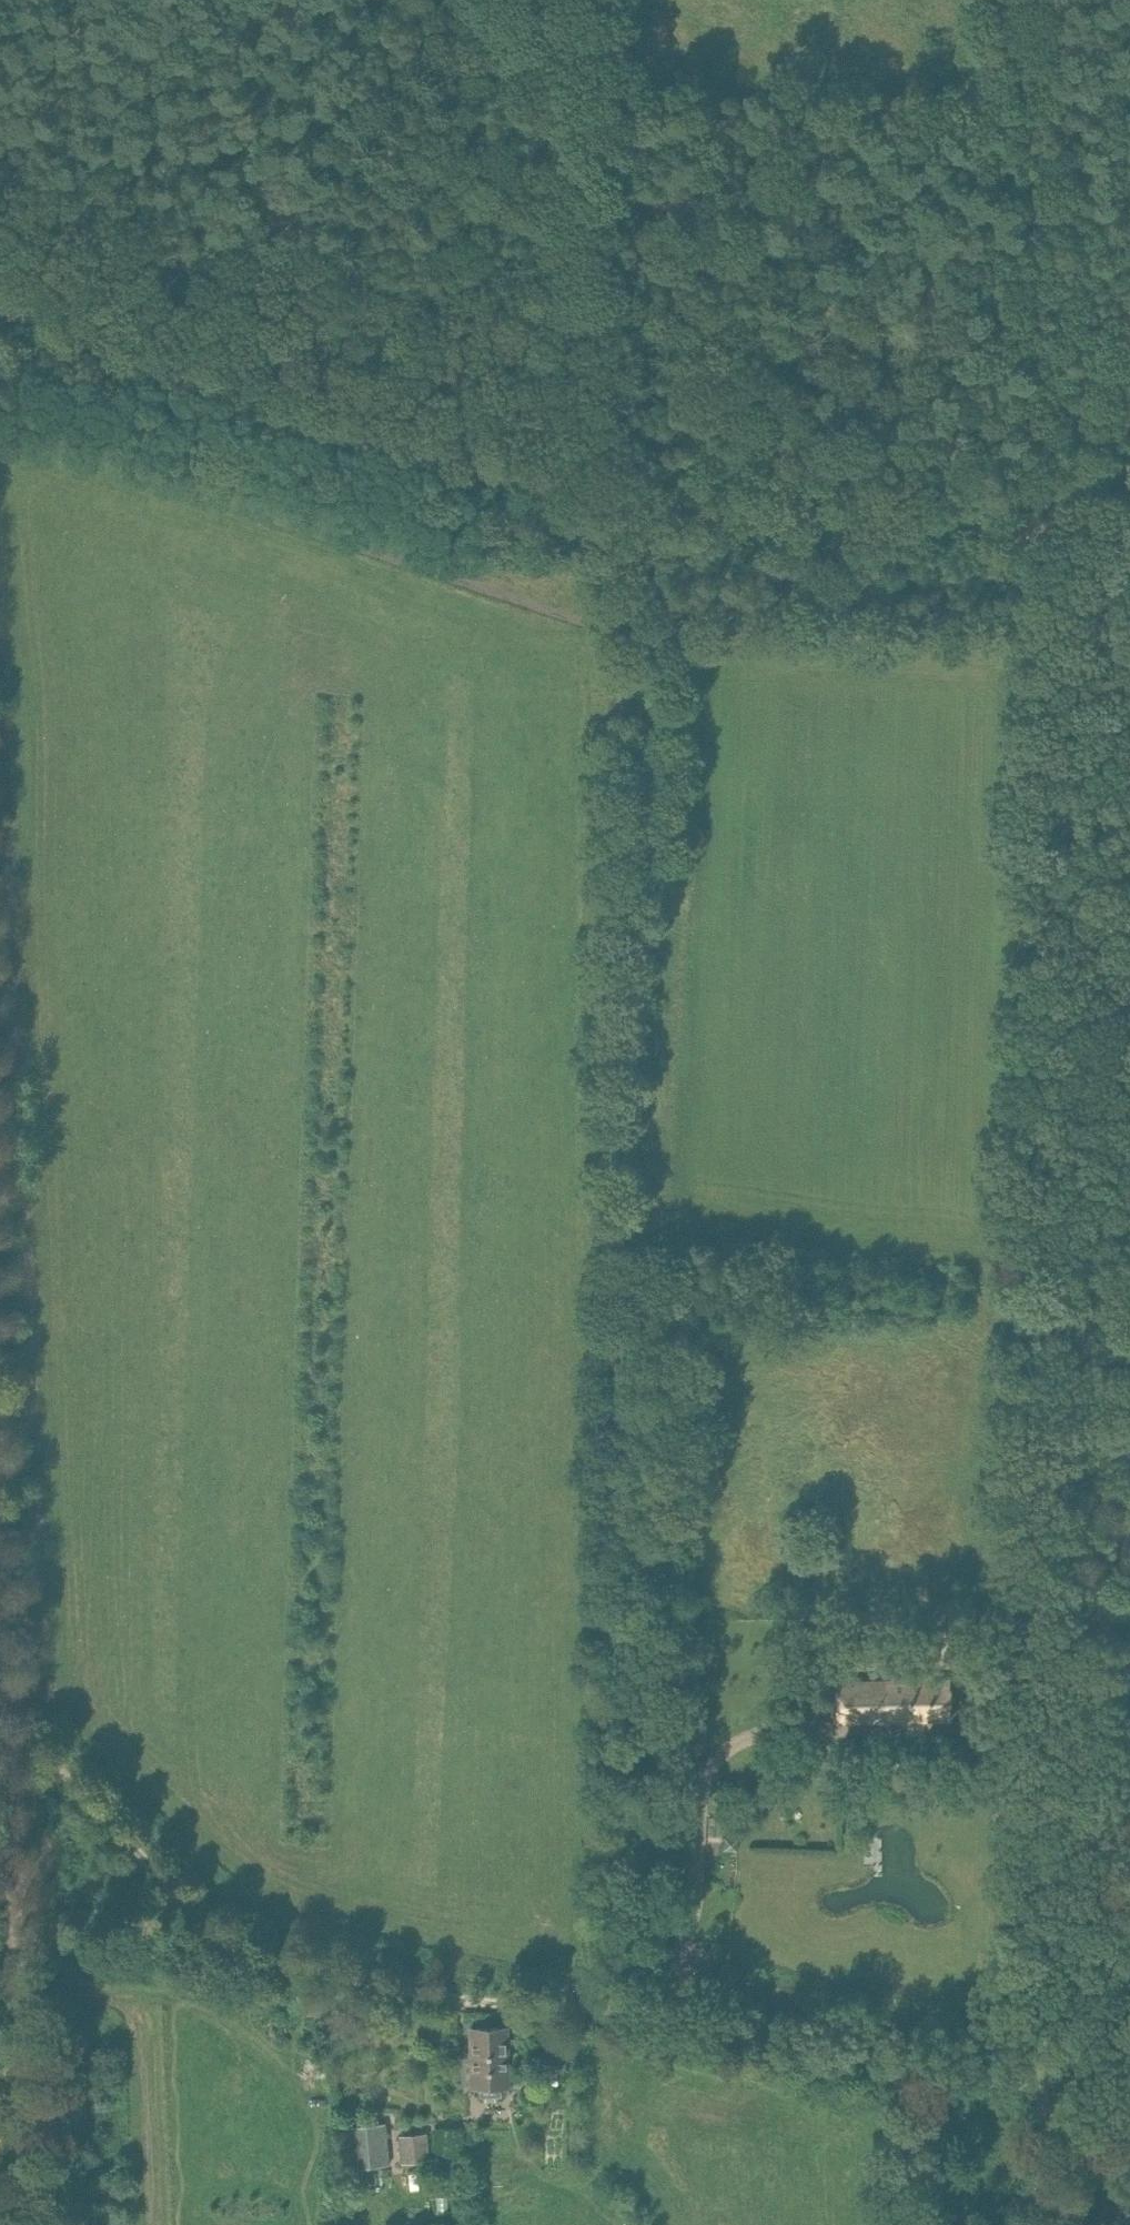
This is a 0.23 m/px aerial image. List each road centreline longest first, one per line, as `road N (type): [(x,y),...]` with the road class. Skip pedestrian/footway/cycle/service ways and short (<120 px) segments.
road 1 (track): [(1,1716),(252,1953),(583,2029),(1016,2100),(1129,2110)]
road 2 (track): [(1032,1441),(1016,2100)]
road 3 (track): [(28,2224),(11,1753),(1,1716)]
road 4 (track): [(1023,2101),(1026,2224)]

